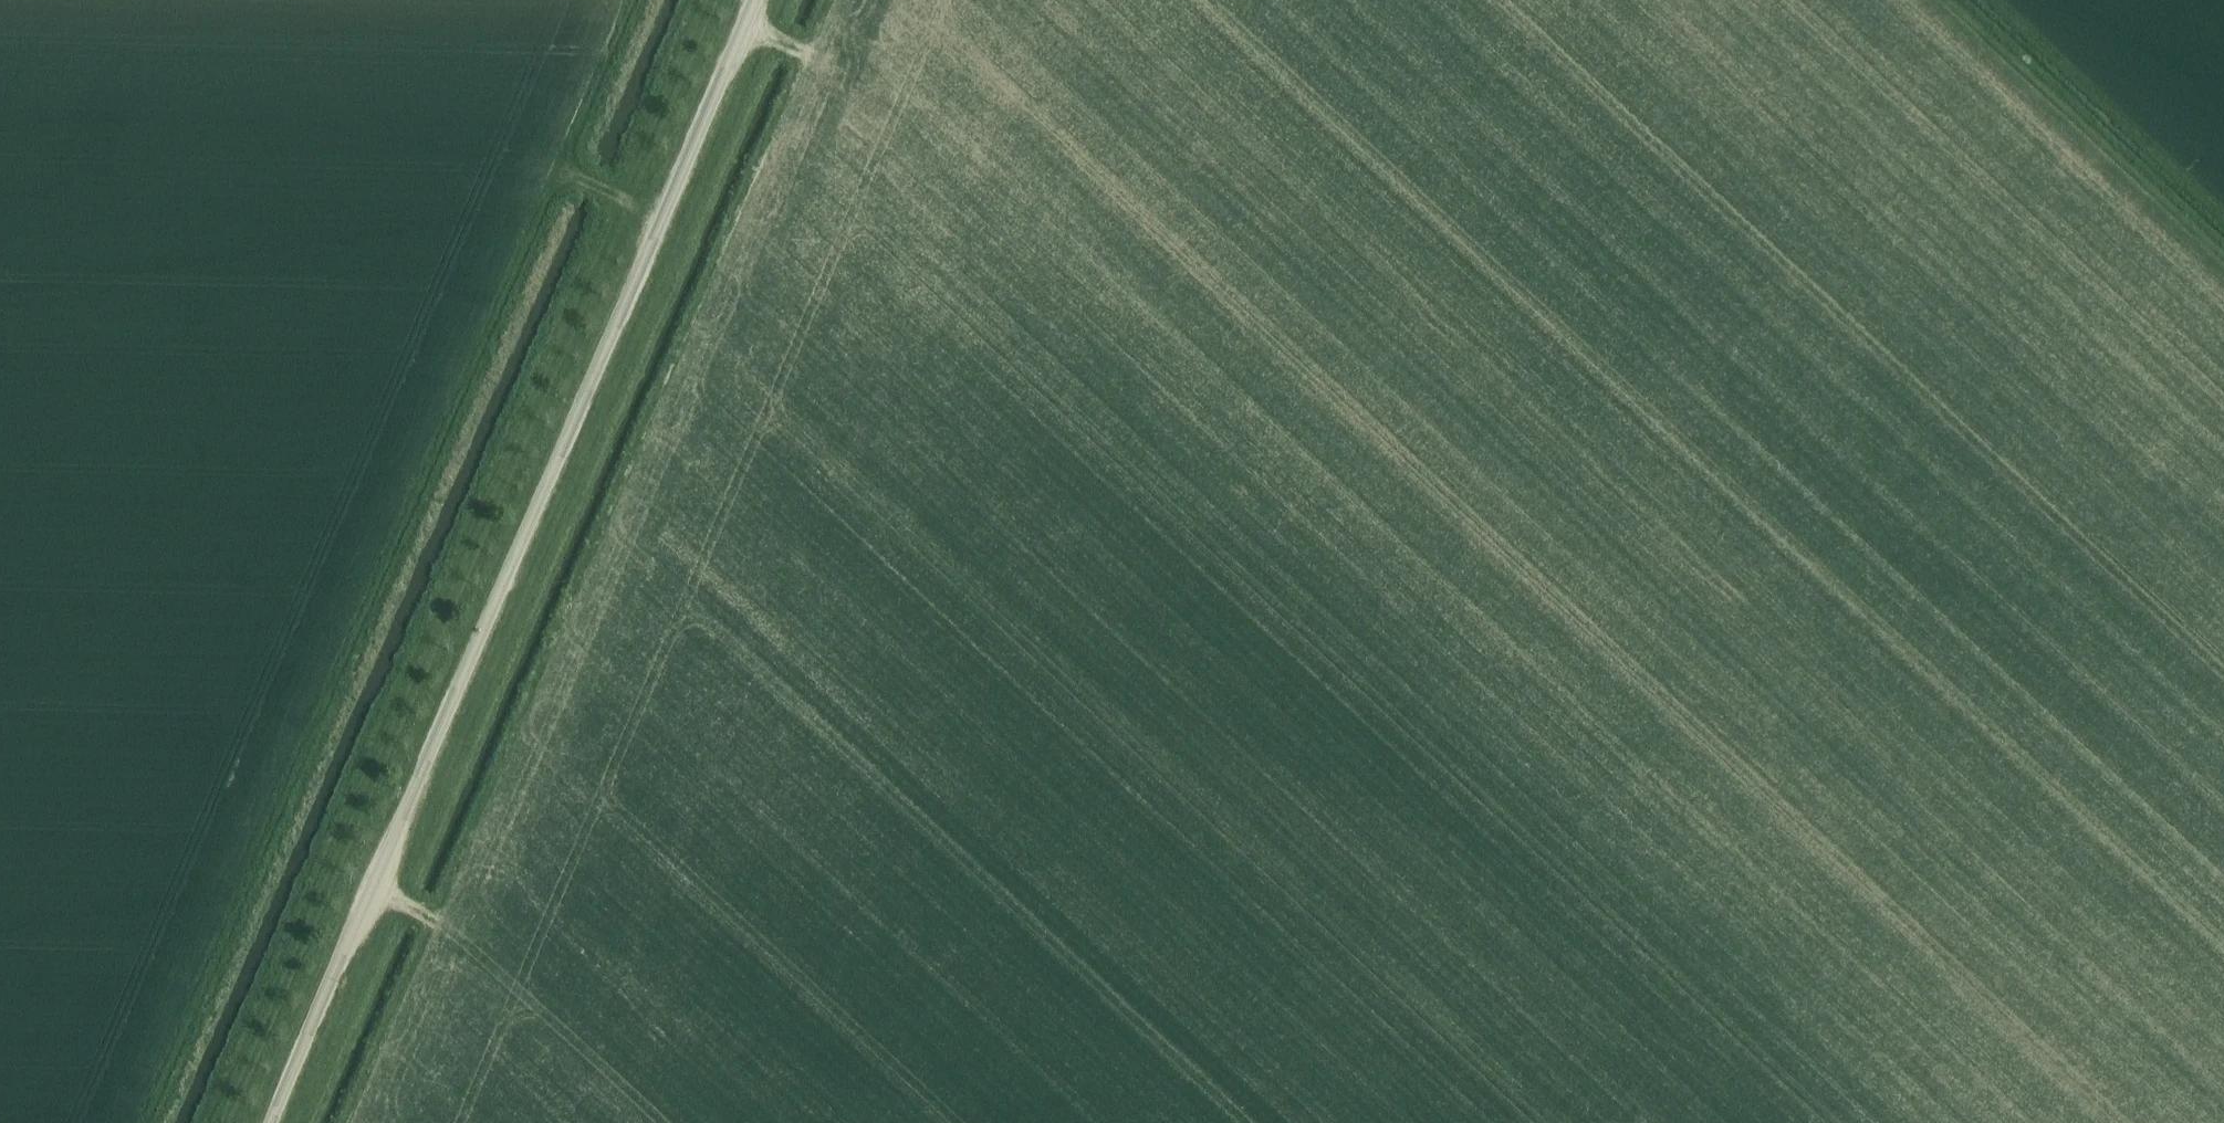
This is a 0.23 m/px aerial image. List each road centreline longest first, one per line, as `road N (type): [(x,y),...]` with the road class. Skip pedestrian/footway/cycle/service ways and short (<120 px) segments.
road 1 (unclassified): [(273,1122),(759,0)]

